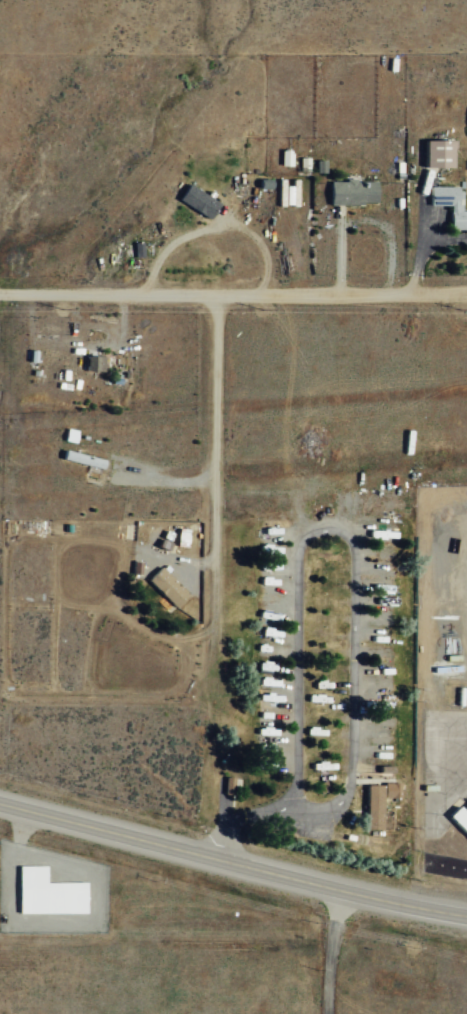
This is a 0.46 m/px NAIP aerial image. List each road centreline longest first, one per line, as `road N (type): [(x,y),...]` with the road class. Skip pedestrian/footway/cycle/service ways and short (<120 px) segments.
road 1 (primary): [(466,917),(0,811)]
road 2 (residential): [(0,270),(466,267)]

